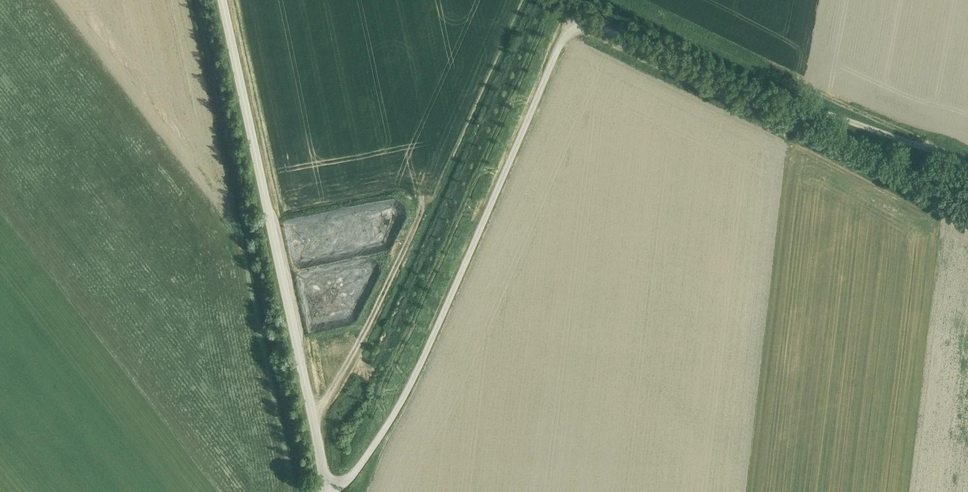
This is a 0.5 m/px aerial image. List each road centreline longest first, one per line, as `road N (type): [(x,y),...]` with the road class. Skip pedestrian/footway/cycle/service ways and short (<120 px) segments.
road 1 (unclassified): [(330,491),(350,479),(392,418),(563,36),(579,28),(601,29),(967,165)]
road 2 (tertiary): [(325,491),(222,0)]
road 3 (track): [(601,29),(967,209)]

